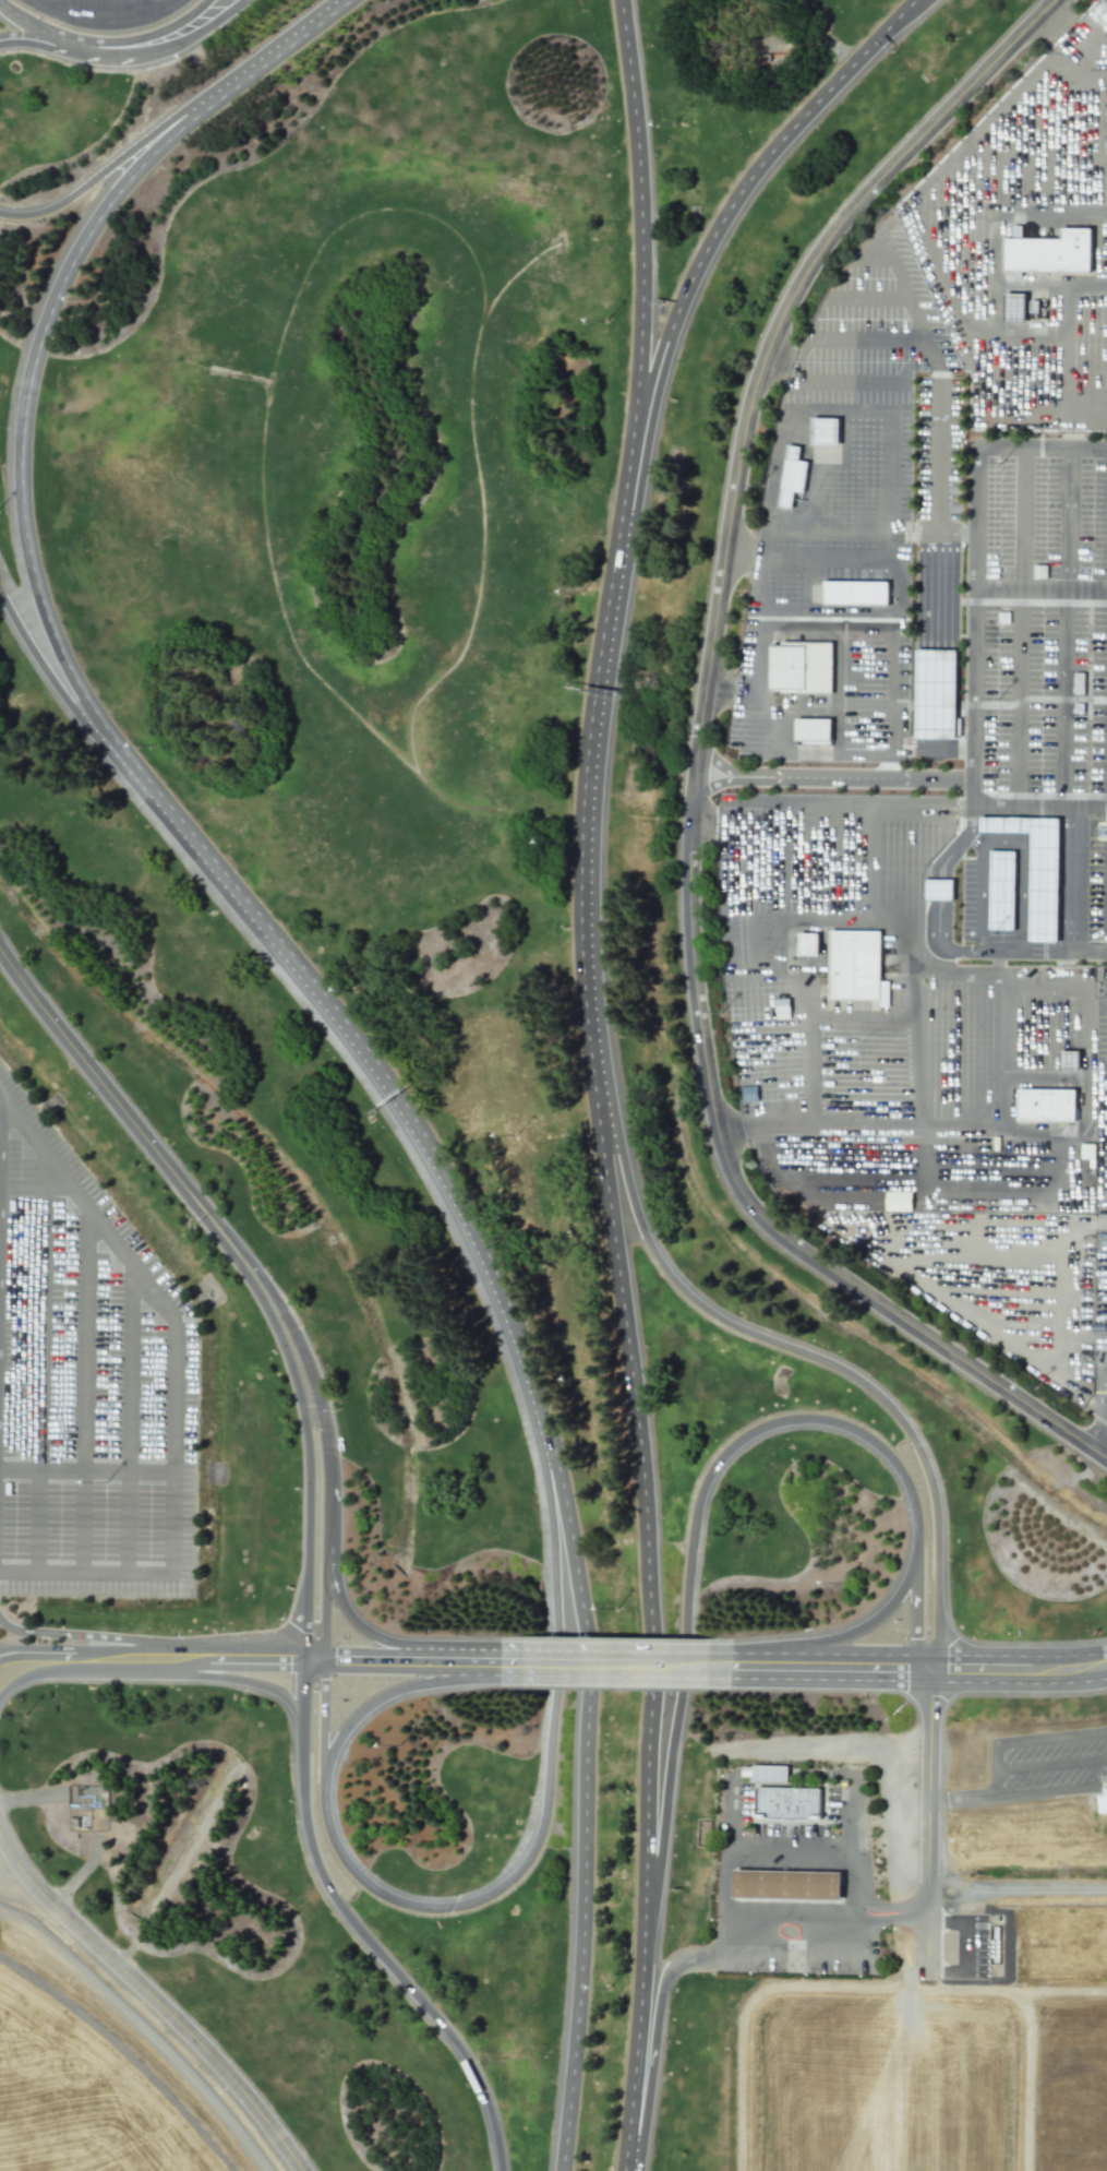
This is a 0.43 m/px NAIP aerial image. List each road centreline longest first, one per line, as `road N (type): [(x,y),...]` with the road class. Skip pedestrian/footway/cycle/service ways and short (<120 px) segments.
road 1 (residential): [(1106,1464),(789,1245),(750,1209),(717,1137),(688,907),(697,740),(744,434),(782,315),(822,244),(1055,0)]
road 2 (secondary): [(643,1905),(646,1501),(585,1014),(583,908)]
road 3 (secondary): [(928,1669),(937,1642),(939,1520),(925,1462),(897,1415),(858,1381),(713,1316),(655,1261),(633,1210),(583,908)]
road 4 (secondary): [(101,733),(349,1039),(416,1135),(490,1277),(545,1441)]
road 5 (tertiary): [(202,111),(137,168),(87,232),(55,294),(27,377),(19,462),(32,577),(59,655),(101,733)]
road 6 (secondary): [(302,1665),(304,1826),(320,1878),(472,2074),(500,2170)]
road 7 (secondary): [(579,1612),(585,1899),(563,2170)]
road 8 (residential): [(0,956),(257,1286),(308,1401)]
road 9 (secondary): [(583,908),(640,410)]
road 10 (tertiary): [(640,410),(683,297),(732,206),(794,124),(916,0)]
road 11 (residential): [(299,2170),(214,2062),(51,1907),(0,1839)]
road 12 (tertiary): [(640,410),(639,176),(619,0)]
road 13 (secondary): [(545,1808),(529,1862),(496,1896),(457,1910),(411,1907),(378,1894),(342,1857),(329,1827),(324,1763)]
road 14 (secondary): [(643,1905),(660,1861),(693,1536)]
road 15 (secondary): [(693,1536),(700,1496),(731,1450),(767,1428),(814,1421),(855,1433),(887,1457),(912,1498),(917,1549)]
road 16 (secondary): [(545,1441),(553,1624),(545,1808)]
road 17 (residential): [(928,1669),(927,1975)]
road 18 (residential): [(0,7),(59,43),(123,53),(190,38),(244,0)]
road 19 (secondary): [(623,2170),(643,1905)]
road 20 (residential): [(308,1401),(302,1665)]
road 21 (secondary): [(638,2170),(663,1982),(678,1965),(724,1960)]
road 22 (residential): [(324,1651),(328,1455),(308,1401)]
road 23 (tertiary): [(202,111),(181,111),(57,206),(29,216),(0,214)]
road 24 (tertiary): [(500,1667),(733,1668)]
road 25 (tertiary): [(733,1668),(928,1669)]
road 26 (secondary): [(324,1763),(370,1703),(478,1666)]
road 27 (tertiary): [(351,0),(202,111)]
road 28 (residential): [(302,1649),(118,1650)]
road 29 (secondary): [(917,1549),(904,1588),(882,1617),(790,1668)]
road 30 (tertiary): [(928,1669),(1106,1667)]
road 31 (secondary): [(545,1441),(566,1488),(579,1612)]
road 32 (residential): [(302,1665),(478,1666)]
road 33 (residential): [(0,598),(70,708),(101,733)]
road 34 (secondary): [(163,1670),(272,1690),(291,1706),(301,1730)]
road 35 (tertiary): [(448,1654),(371,1635),(346,1610),(329,1570)]
road 36 (residential): [(163,1670),(302,1665)]
road 37 (secondary): [(917,1549),(913,1638),(928,1669)]

